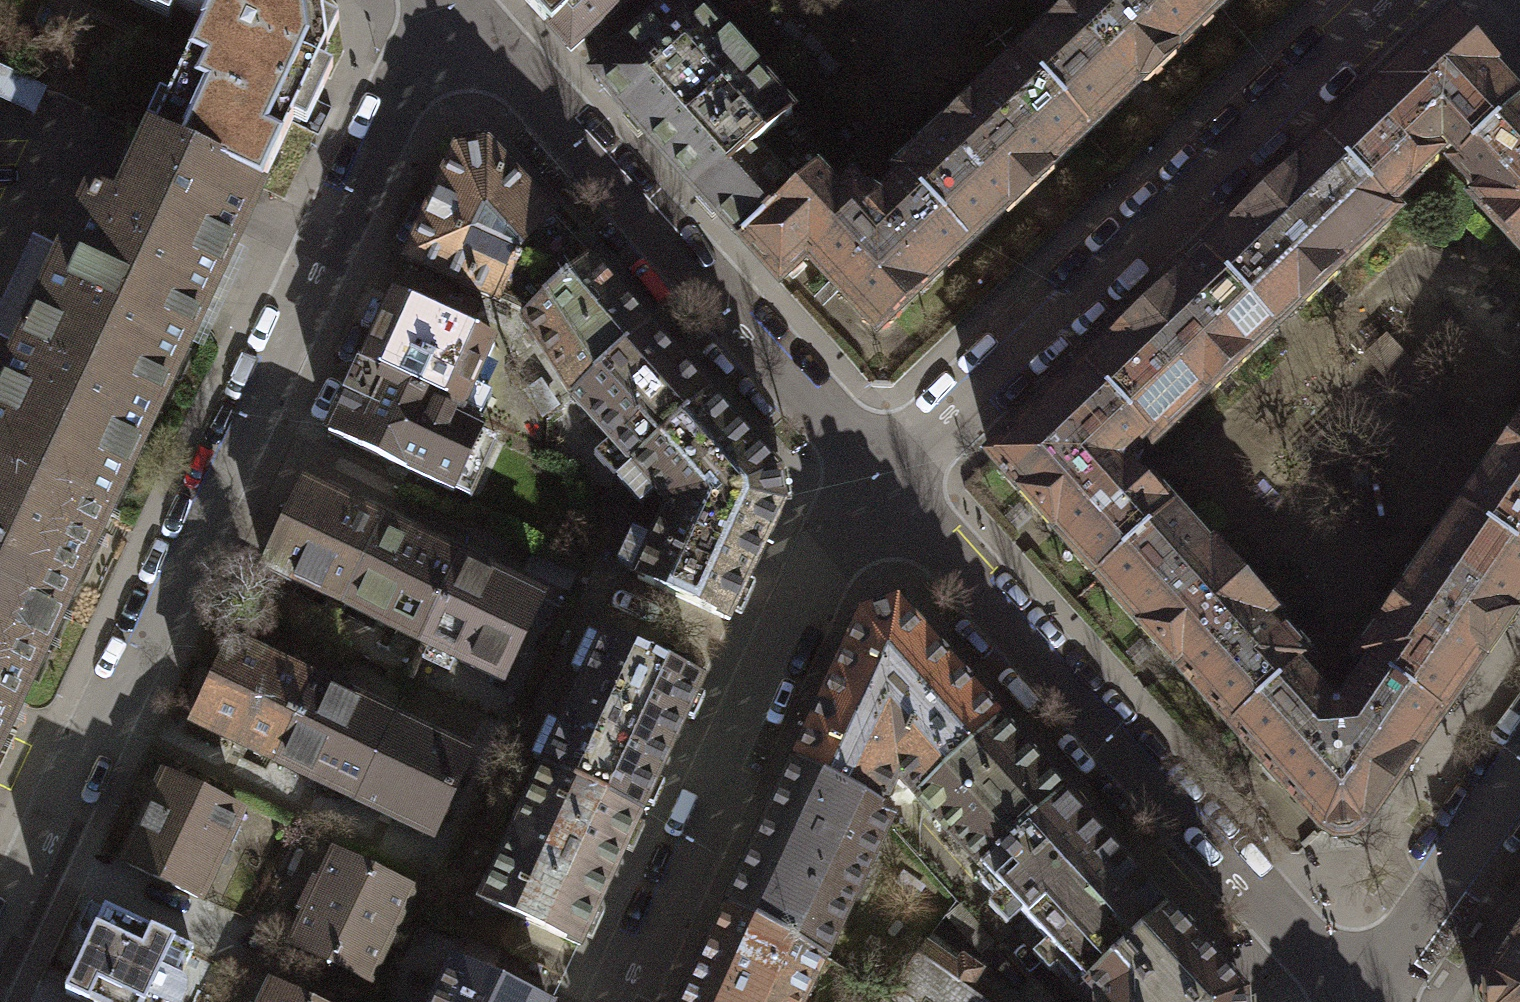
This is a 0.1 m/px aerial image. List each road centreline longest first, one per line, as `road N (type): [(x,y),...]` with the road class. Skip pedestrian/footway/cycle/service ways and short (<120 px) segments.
road 1 (residential): [(431,0),(402,80),(0,940)]
road 2 (residential): [(1348,1001),(878,481)]
road 3 (residential): [(1380,0),(878,481)]
road 4 (residential): [(878,481),(497,65),(450,0)]
road 5 (residential): [(878,481),(818,569),(618,1001)]
road 6 (residential): [(1519,776),(1368,1001)]

